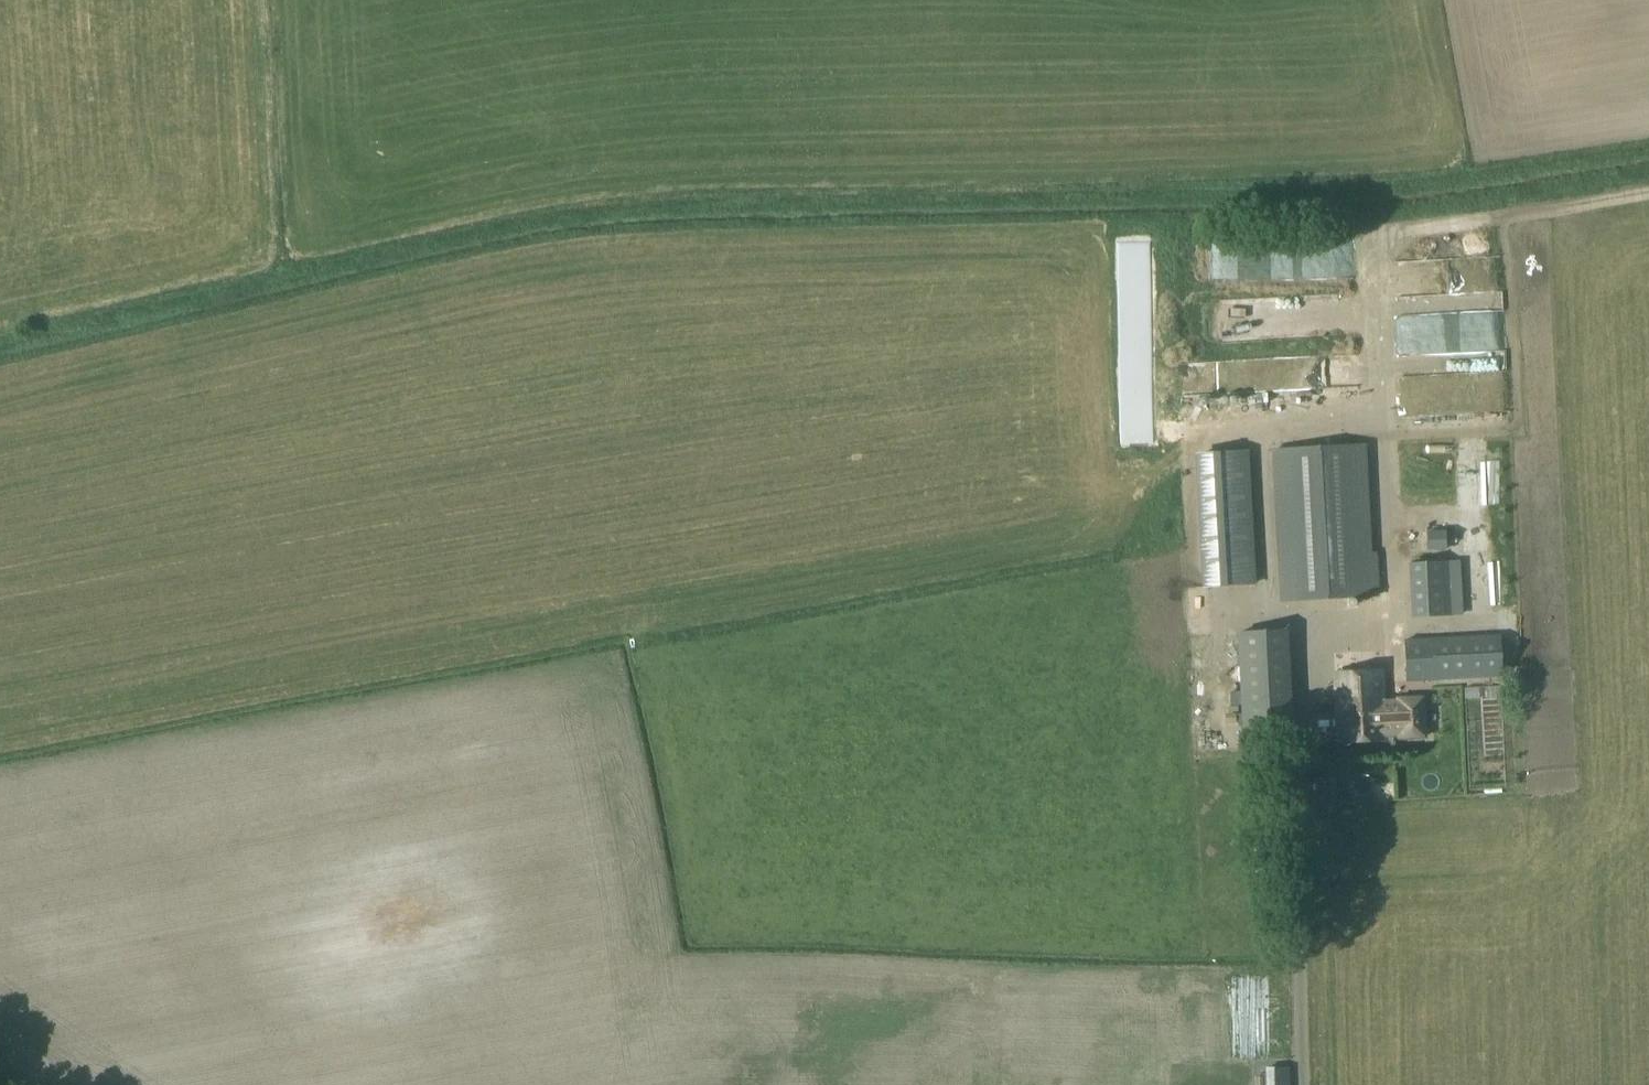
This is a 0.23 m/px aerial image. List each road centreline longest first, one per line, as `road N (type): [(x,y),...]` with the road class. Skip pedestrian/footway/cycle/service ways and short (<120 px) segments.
road 1 (unclassified): [(1300,1084),(1295,750)]

